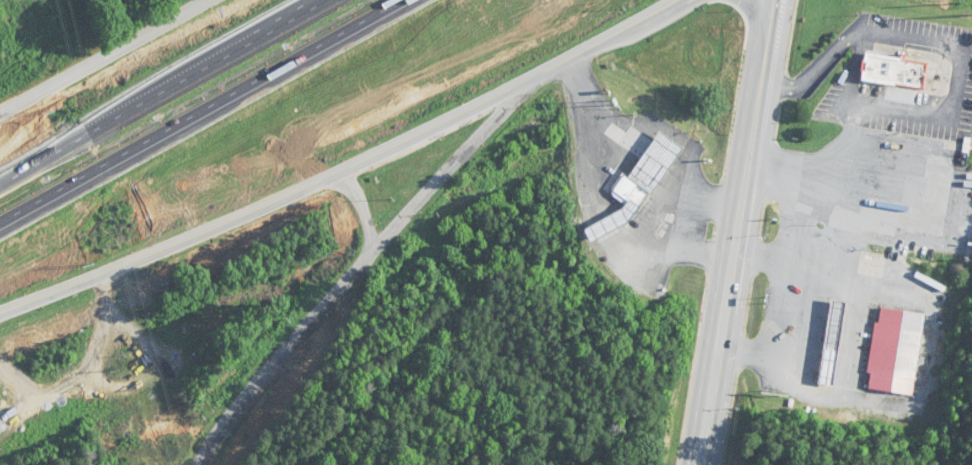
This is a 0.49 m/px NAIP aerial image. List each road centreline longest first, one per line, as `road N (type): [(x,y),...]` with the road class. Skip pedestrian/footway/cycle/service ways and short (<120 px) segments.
road 1 (motorway): [(0,311),(761,0)]
road 2 (trunk): [(699,464),(759,82),(782,0)]
road 3 (motorway): [(0,227),(412,0)]
road 4 (motorway): [(317,0),(0,180)]

